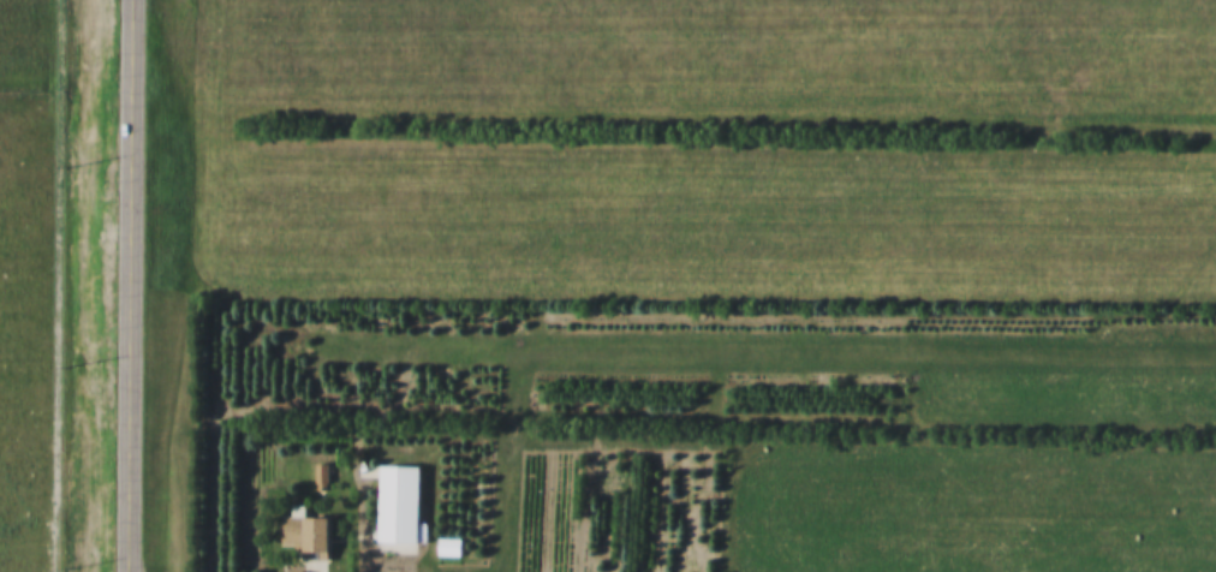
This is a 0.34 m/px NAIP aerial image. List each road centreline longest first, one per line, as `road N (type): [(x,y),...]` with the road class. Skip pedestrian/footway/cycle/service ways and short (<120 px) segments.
road 1 (track): [(1215,313),(472,302)]
road 2 (tertiary): [(134,0),(127,571)]

